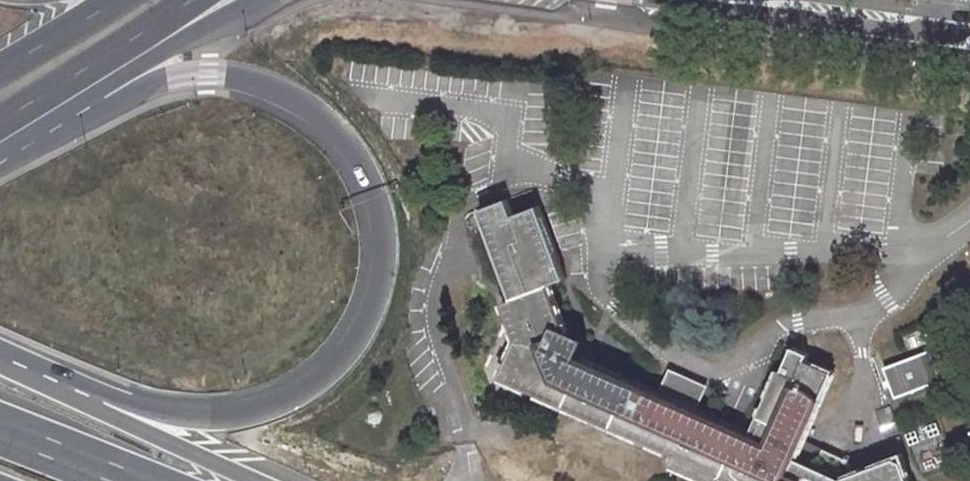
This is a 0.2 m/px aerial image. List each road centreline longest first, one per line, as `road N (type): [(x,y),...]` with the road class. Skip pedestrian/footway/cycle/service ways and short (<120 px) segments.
road 1 (motorway): [(66,111),(186,77),(226,76),(299,102),(326,125),(374,200),(379,242),(377,280),(356,334),(327,371),(298,391),(205,415),(95,407)]
road 2 (secondary): [(969,25),(738,0)]
road 3 (secondary): [(66,111),(266,0)]
road 4 (primary): [(0,123),(189,0)]
road 5 (motorway): [(252,480),(95,407)]
road 6 (motorway): [(131,480),(0,431)]
road 7 (primary): [(116,0),(0,73)]

